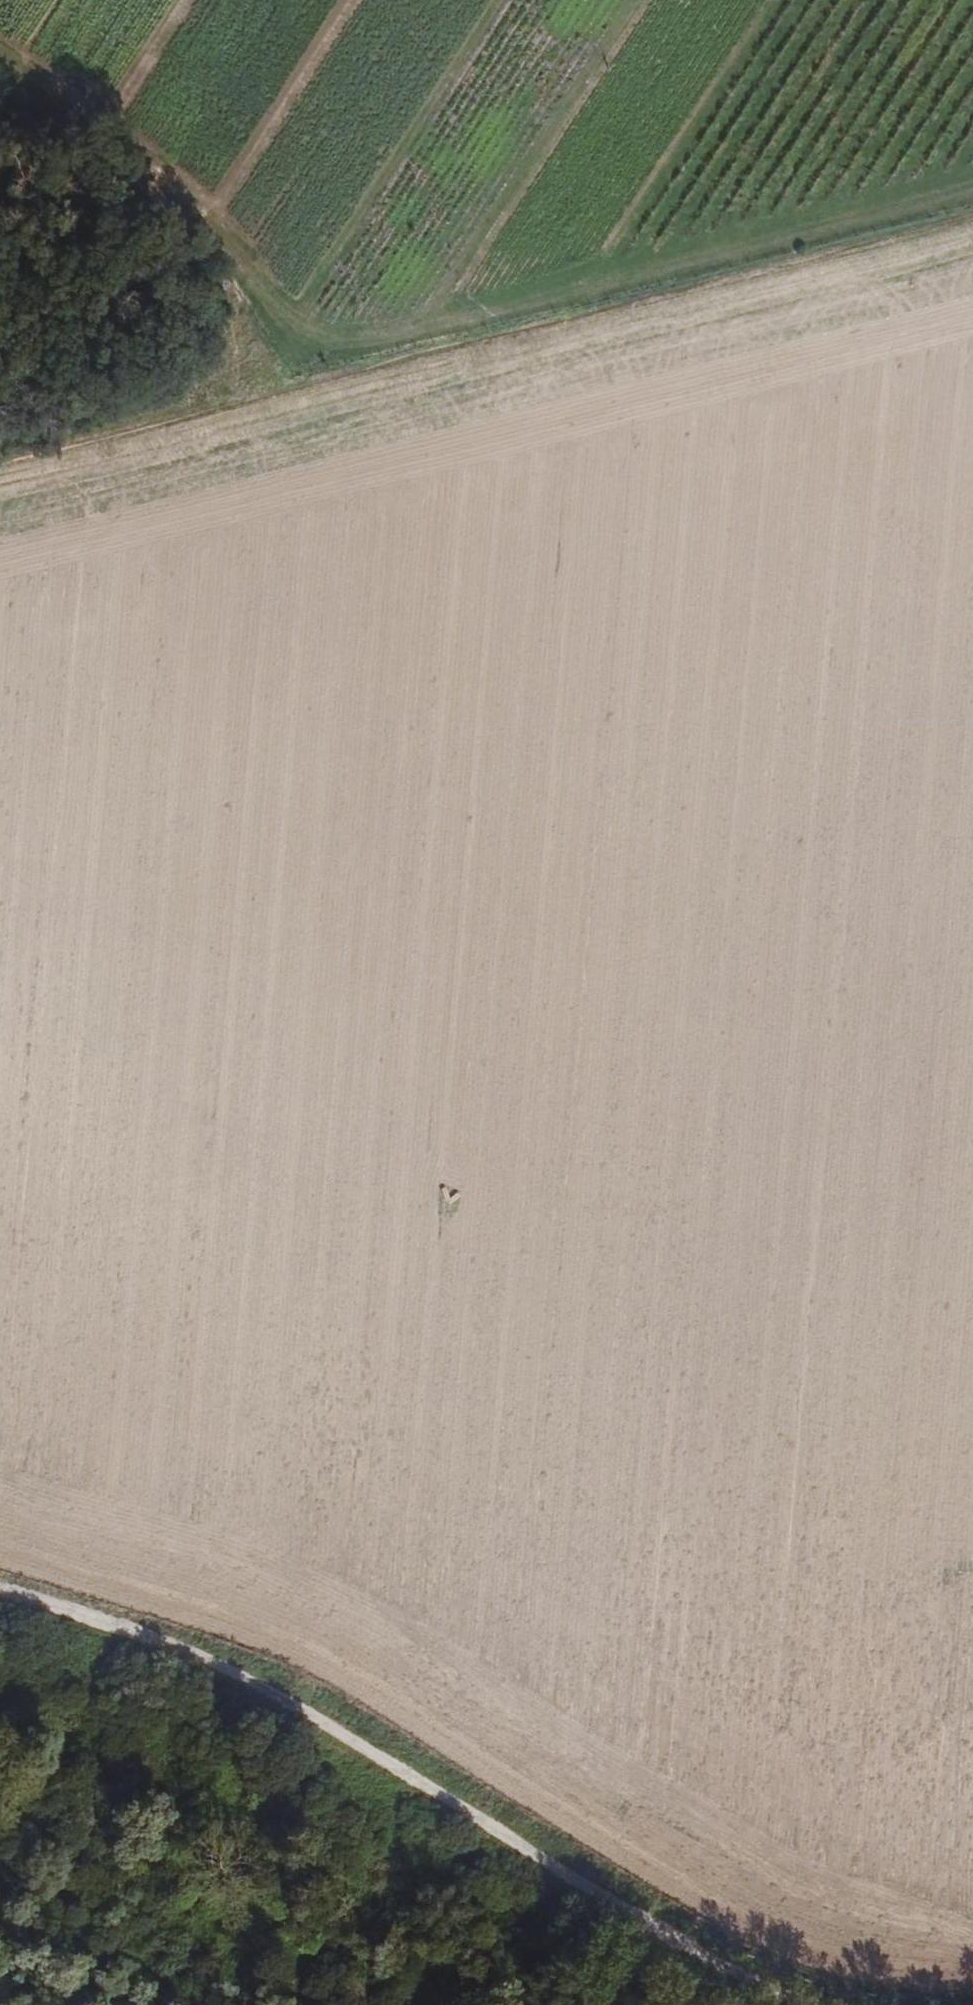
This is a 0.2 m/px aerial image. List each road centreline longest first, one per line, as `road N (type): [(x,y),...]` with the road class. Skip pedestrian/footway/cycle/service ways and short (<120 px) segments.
road 1 (track): [(972,219),(0,454)]
road 2 (unclassified): [(0,1592),(217,1670),(386,1765),(685,1956),(760,1994),(807,2004)]

